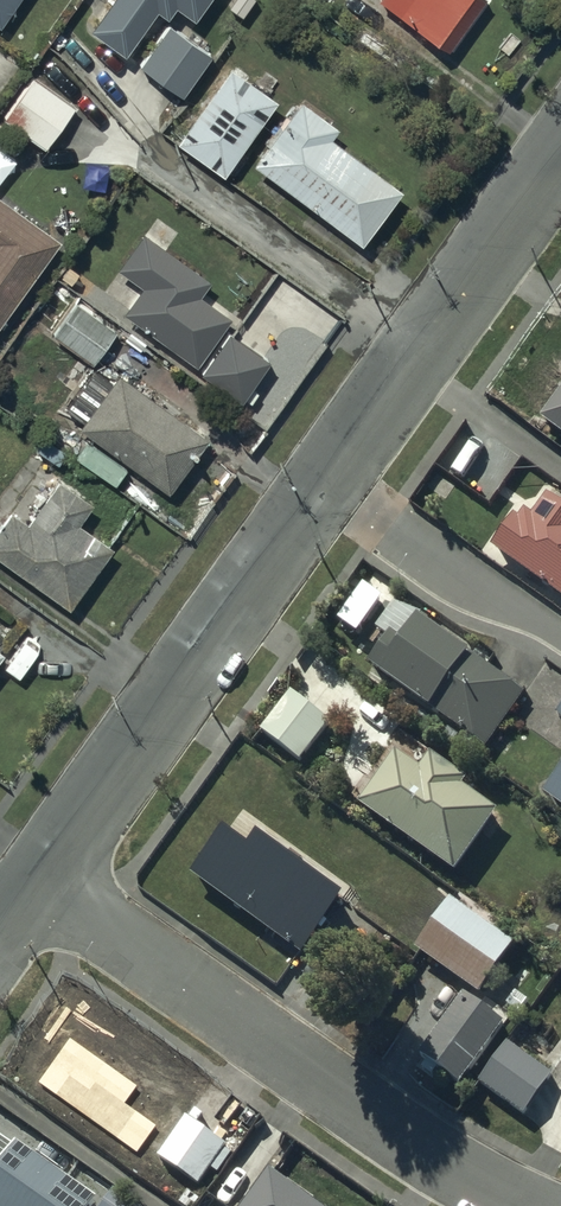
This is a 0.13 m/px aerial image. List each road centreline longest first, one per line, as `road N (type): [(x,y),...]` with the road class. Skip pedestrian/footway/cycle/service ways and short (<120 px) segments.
road 1 (residential): [(39,879),(427,1153),(531,1205)]
road 2 (unclassified): [(39,879),(329,482)]
road 3 (unclassified): [(329,482),(560,159)]
road 4 (residential): [(329,482),(560,639)]

